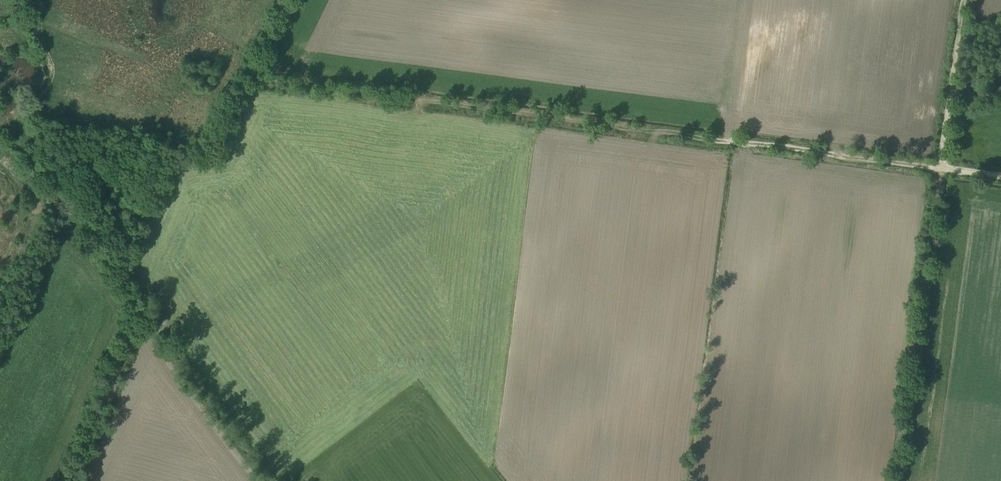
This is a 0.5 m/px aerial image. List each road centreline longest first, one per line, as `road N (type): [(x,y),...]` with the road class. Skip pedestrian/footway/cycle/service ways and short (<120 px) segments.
road 1 (track): [(937,168),(253,76)]
road 2 (track): [(160,329),(129,348),(117,367),(68,480)]
road 3 (track): [(960,0),(937,168)]

